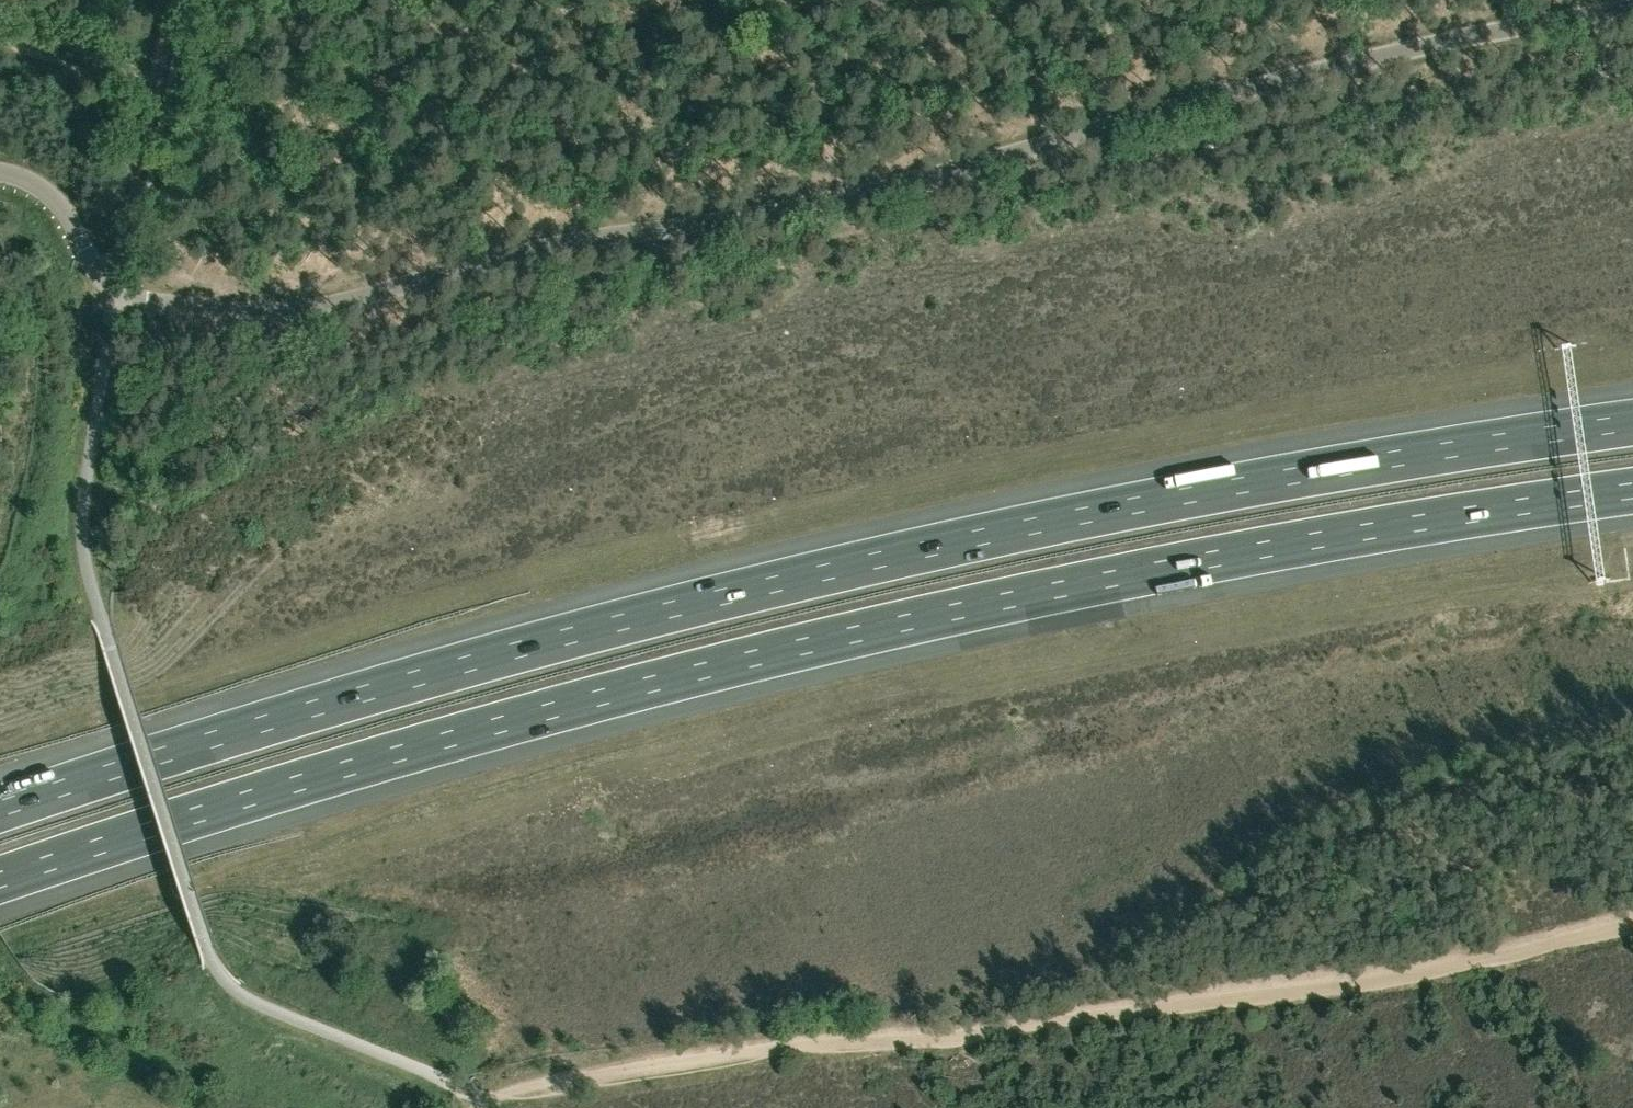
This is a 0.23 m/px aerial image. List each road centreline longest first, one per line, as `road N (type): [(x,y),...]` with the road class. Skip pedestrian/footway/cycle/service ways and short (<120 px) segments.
road 1 (unclassified): [(0,174),(54,198),(113,292),(294,310),(620,231),(871,192),(1277,78),(1632,5)]
road 2 (motorway): [(0,880),(310,778),(649,684),(1267,550),(1632,490)]
road 3 (motorway): [(1632,423),(1363,462),(773,584),(415,678),(0,809)]
road 4 (track): [(478,1096),(813,1042),(1267,992),(1502,949),(1632,914)]
road 5 (track): [(154,89),(126,233)]

